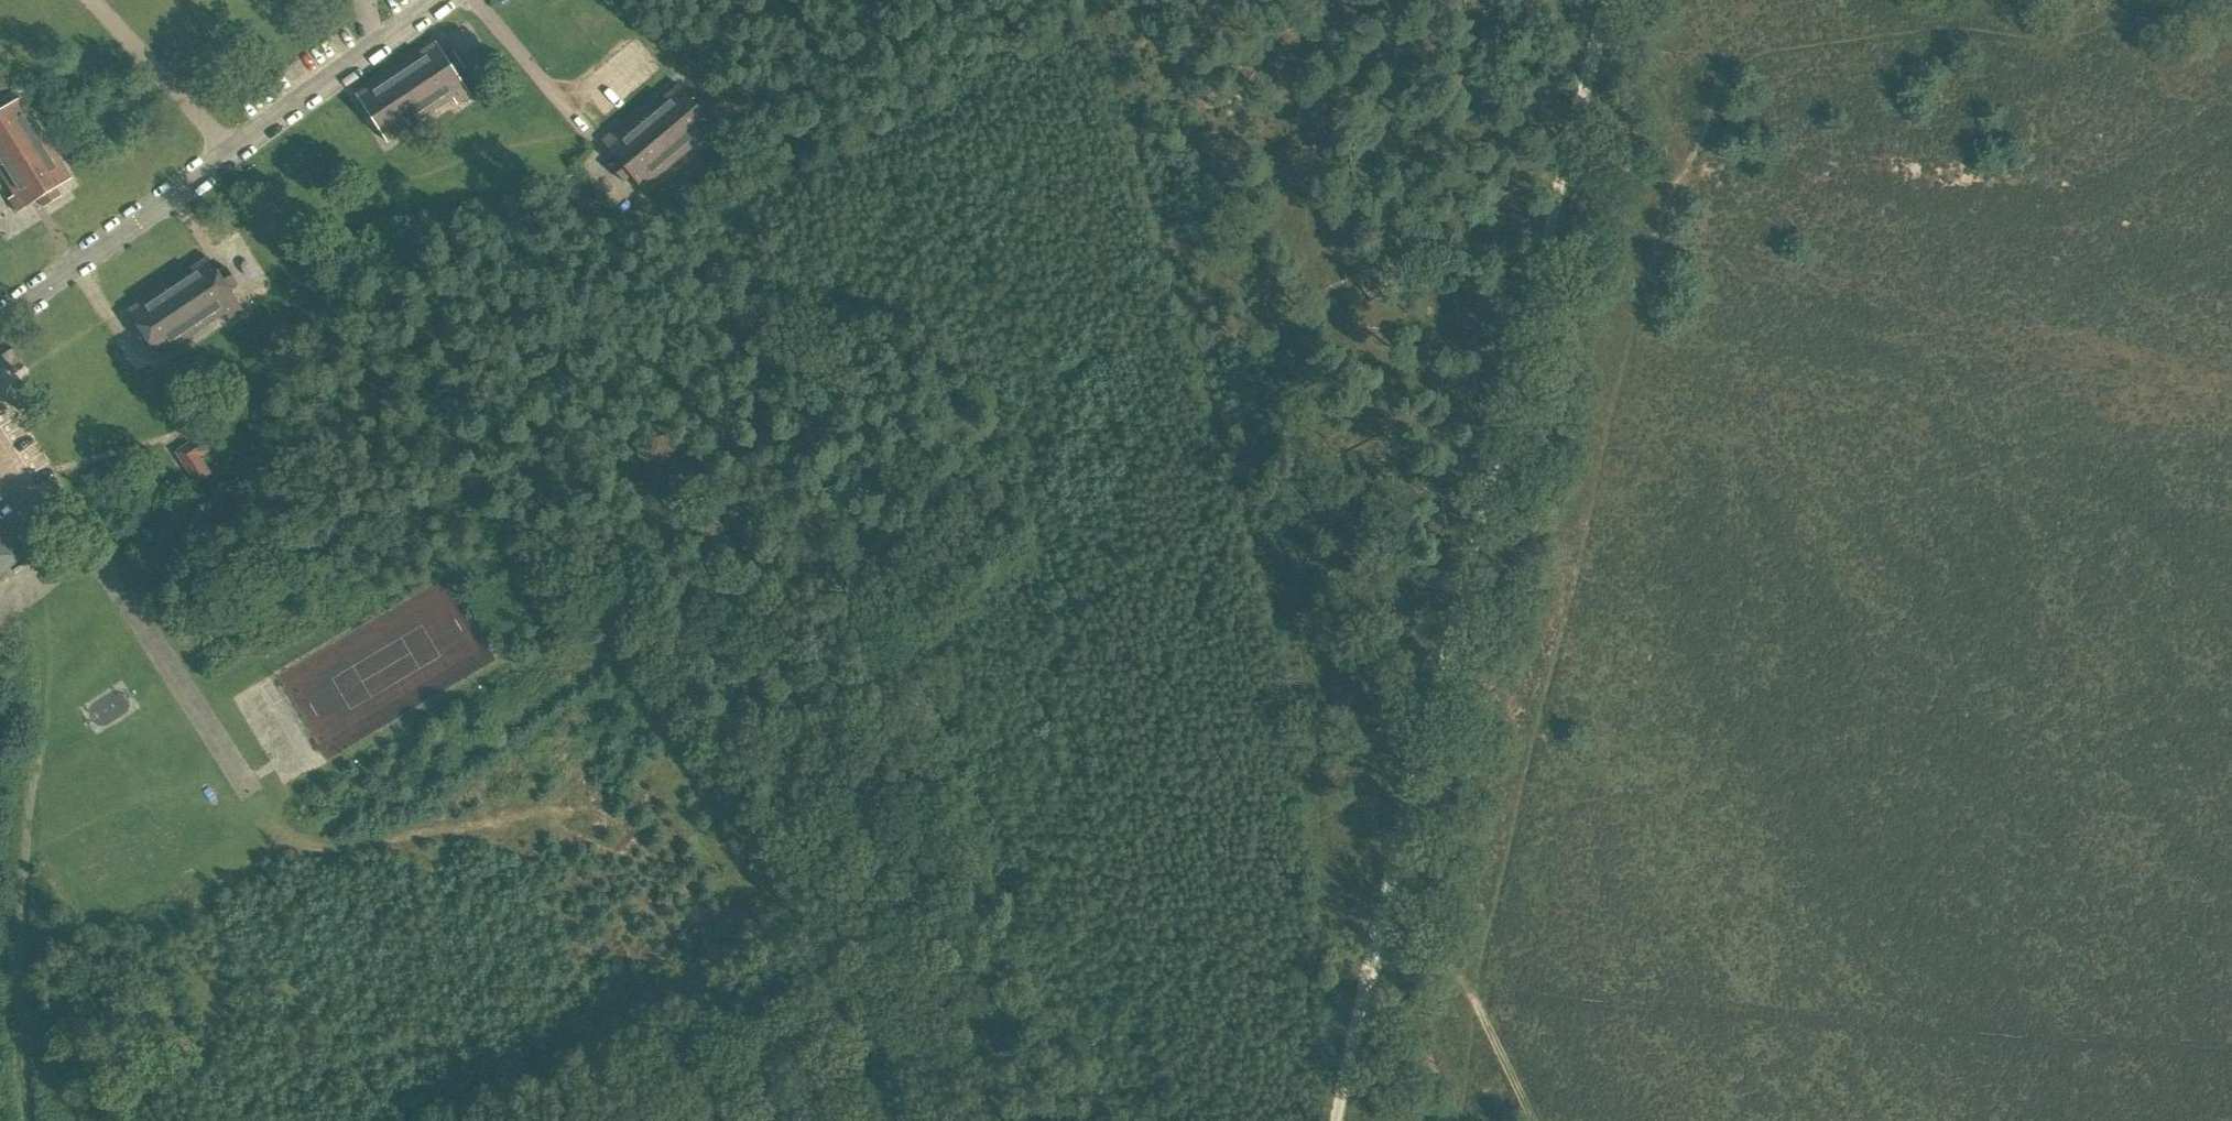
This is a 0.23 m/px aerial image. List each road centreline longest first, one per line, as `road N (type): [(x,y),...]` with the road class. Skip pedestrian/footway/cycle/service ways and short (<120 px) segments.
road 1 (track): [(1377,935),(1576,118),(1613,0)]
road 2 (track): [(1377,935),(1455,971),(1532,1120)]
road 3 (track): [(1335,1120),(1377,935)]

